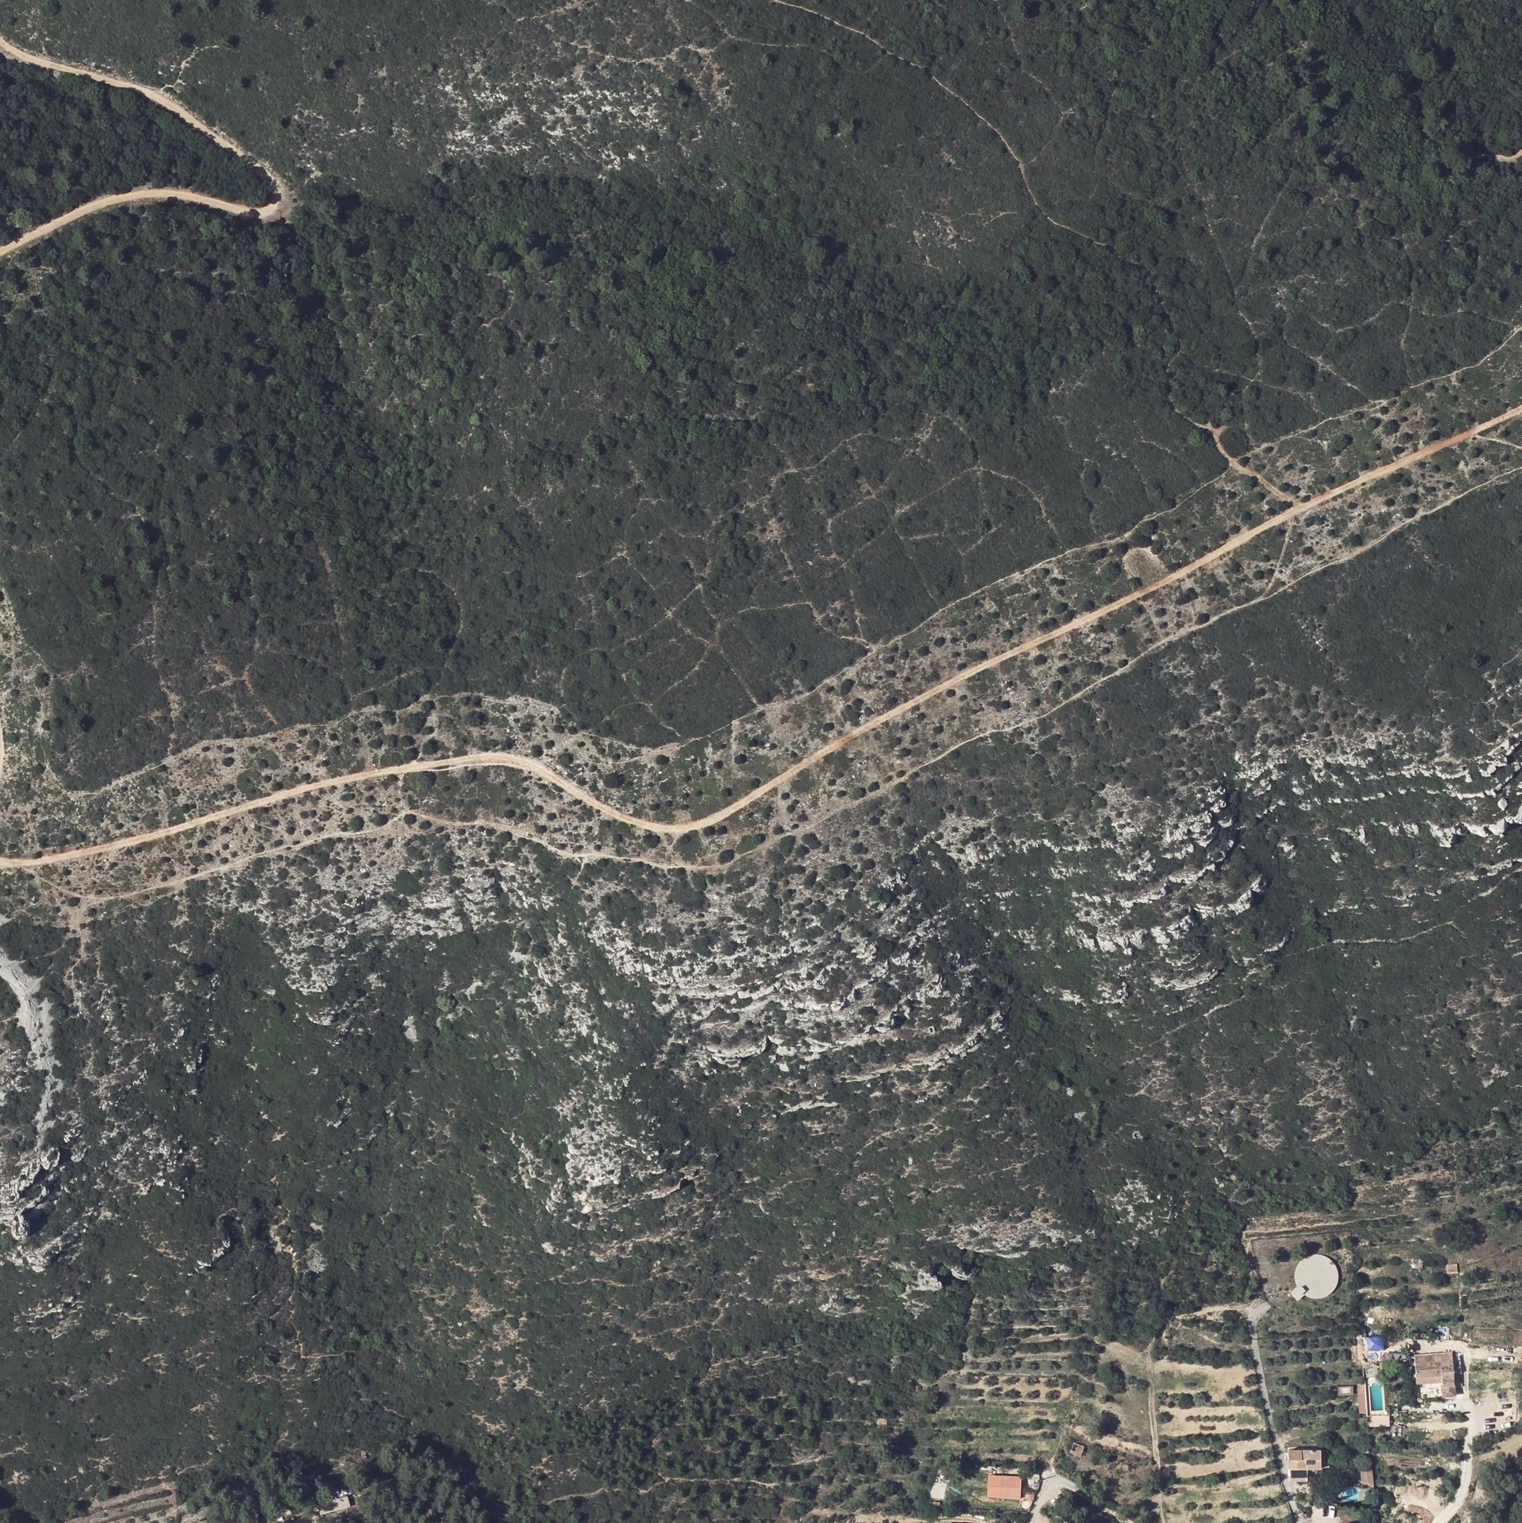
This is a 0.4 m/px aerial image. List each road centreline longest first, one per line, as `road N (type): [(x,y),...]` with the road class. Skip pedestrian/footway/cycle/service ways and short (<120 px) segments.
road 1 (track): [(0,861),(84,858),(383,772),(513,757),(681,834),(1085,617),(1521,412)]
road 2 (track): [(0,42),(152,95),(279,180),(280,201),(254,217),(186,198),(121,198),(0,262)]
road 3 (residential): [(1027,1522),(1049,1486),(1062,1485),(1130,1522)]

